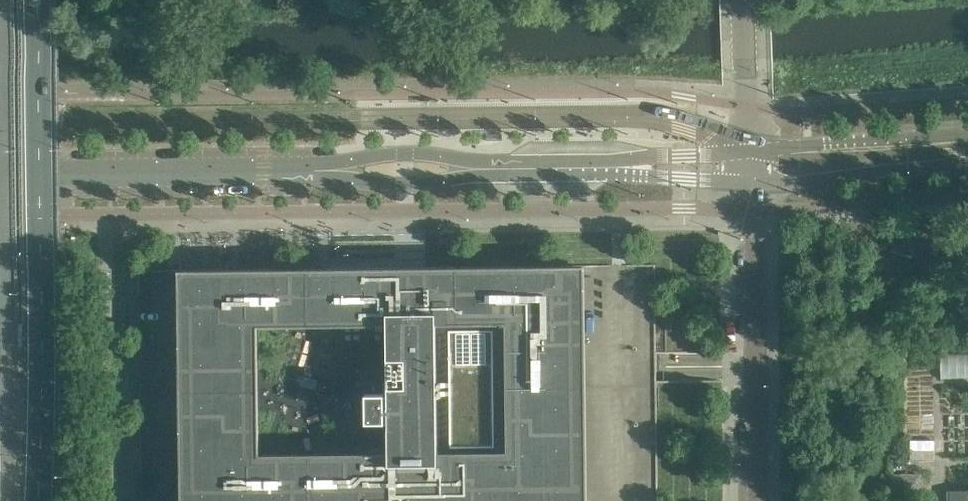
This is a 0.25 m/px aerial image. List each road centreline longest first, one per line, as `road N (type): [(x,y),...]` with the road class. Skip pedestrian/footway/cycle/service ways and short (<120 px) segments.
road 1 (motorway): [(39,500),(39,0)]
road 2 (tertiary): [(0,174),(325,170)]
road 3 (residential): [(758,500),(752,182)]
road 4 (tertiary): [(491,169),(406,153),(325,170)]
road 5 (tertiary): [(325,170),(406,184),(491,169)]
road 6 (tertiary): [(597,168),(752,182)]
road 7 (tertiary): [(751,151),(597,168)]
road 8 (residential): [(751,151),(746,0)]
road 9 (tertiary): [(752,182),(822,176),(867,152)]

